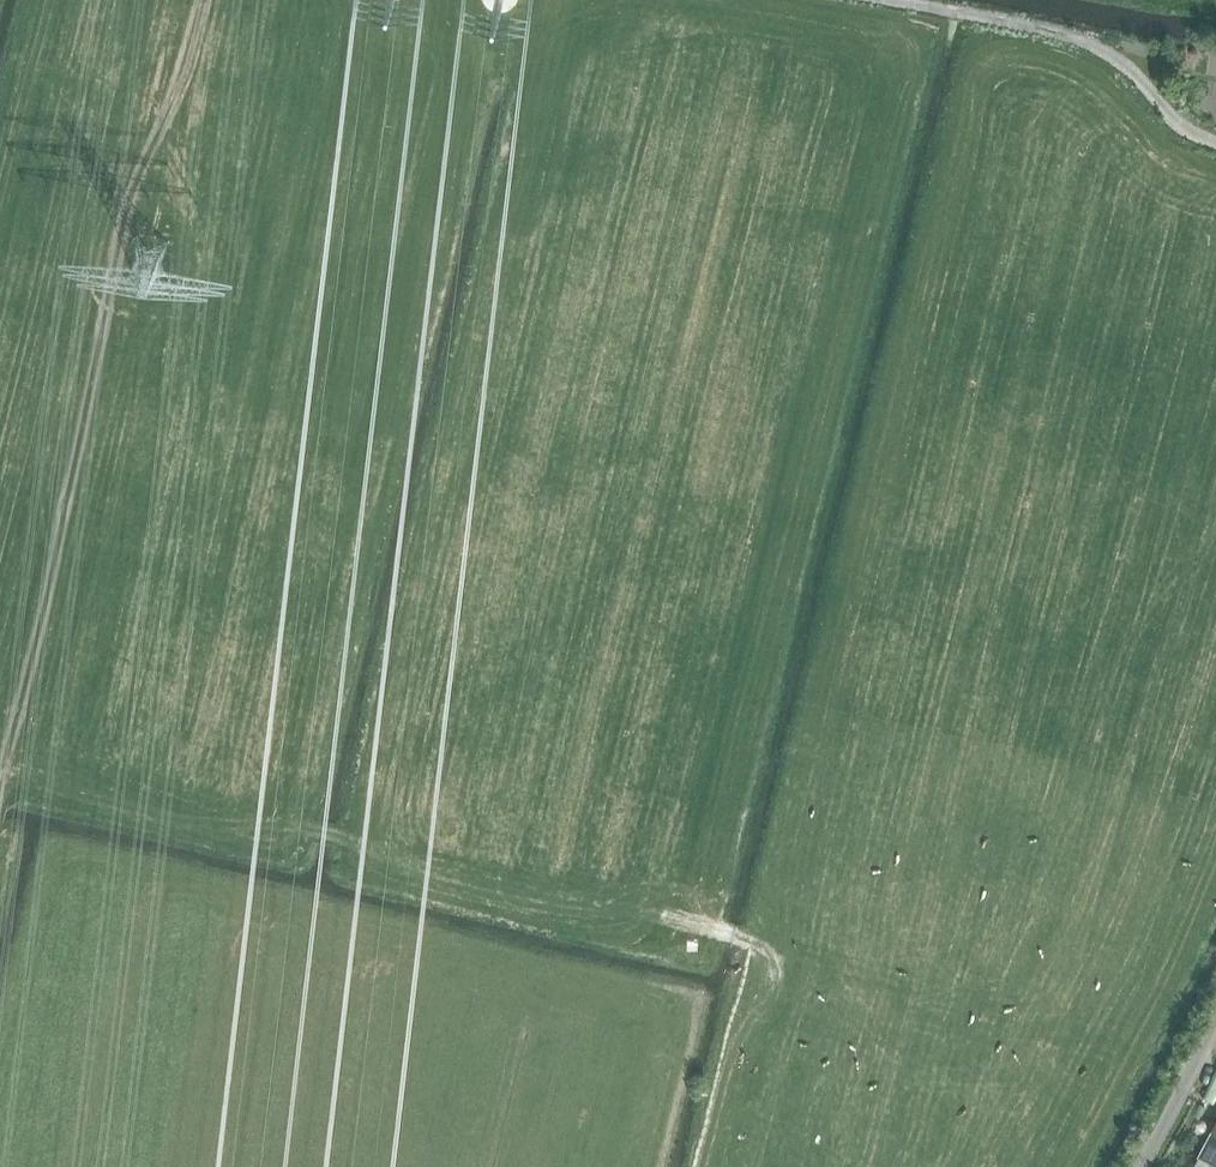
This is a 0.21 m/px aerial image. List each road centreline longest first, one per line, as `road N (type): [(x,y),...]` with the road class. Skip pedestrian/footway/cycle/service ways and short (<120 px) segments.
road 1 (unclassified): [(1136,1166),(1215,1017)]

